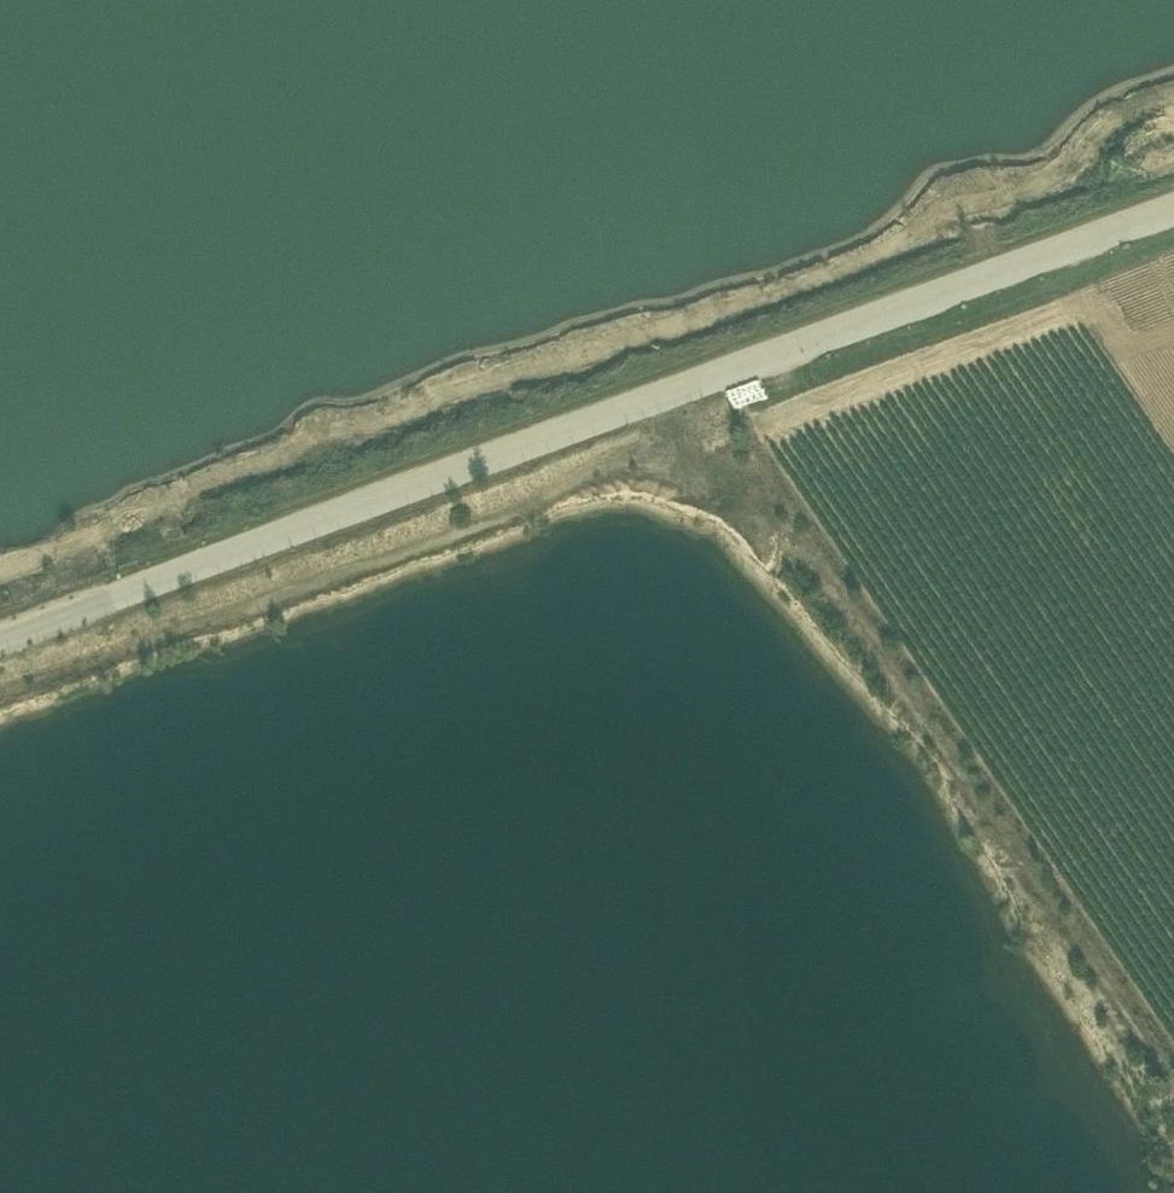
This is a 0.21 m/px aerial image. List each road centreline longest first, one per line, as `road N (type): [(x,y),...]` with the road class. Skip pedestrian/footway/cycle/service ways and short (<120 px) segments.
road 1 (unclassified): [(1173,217),(0,648)]

